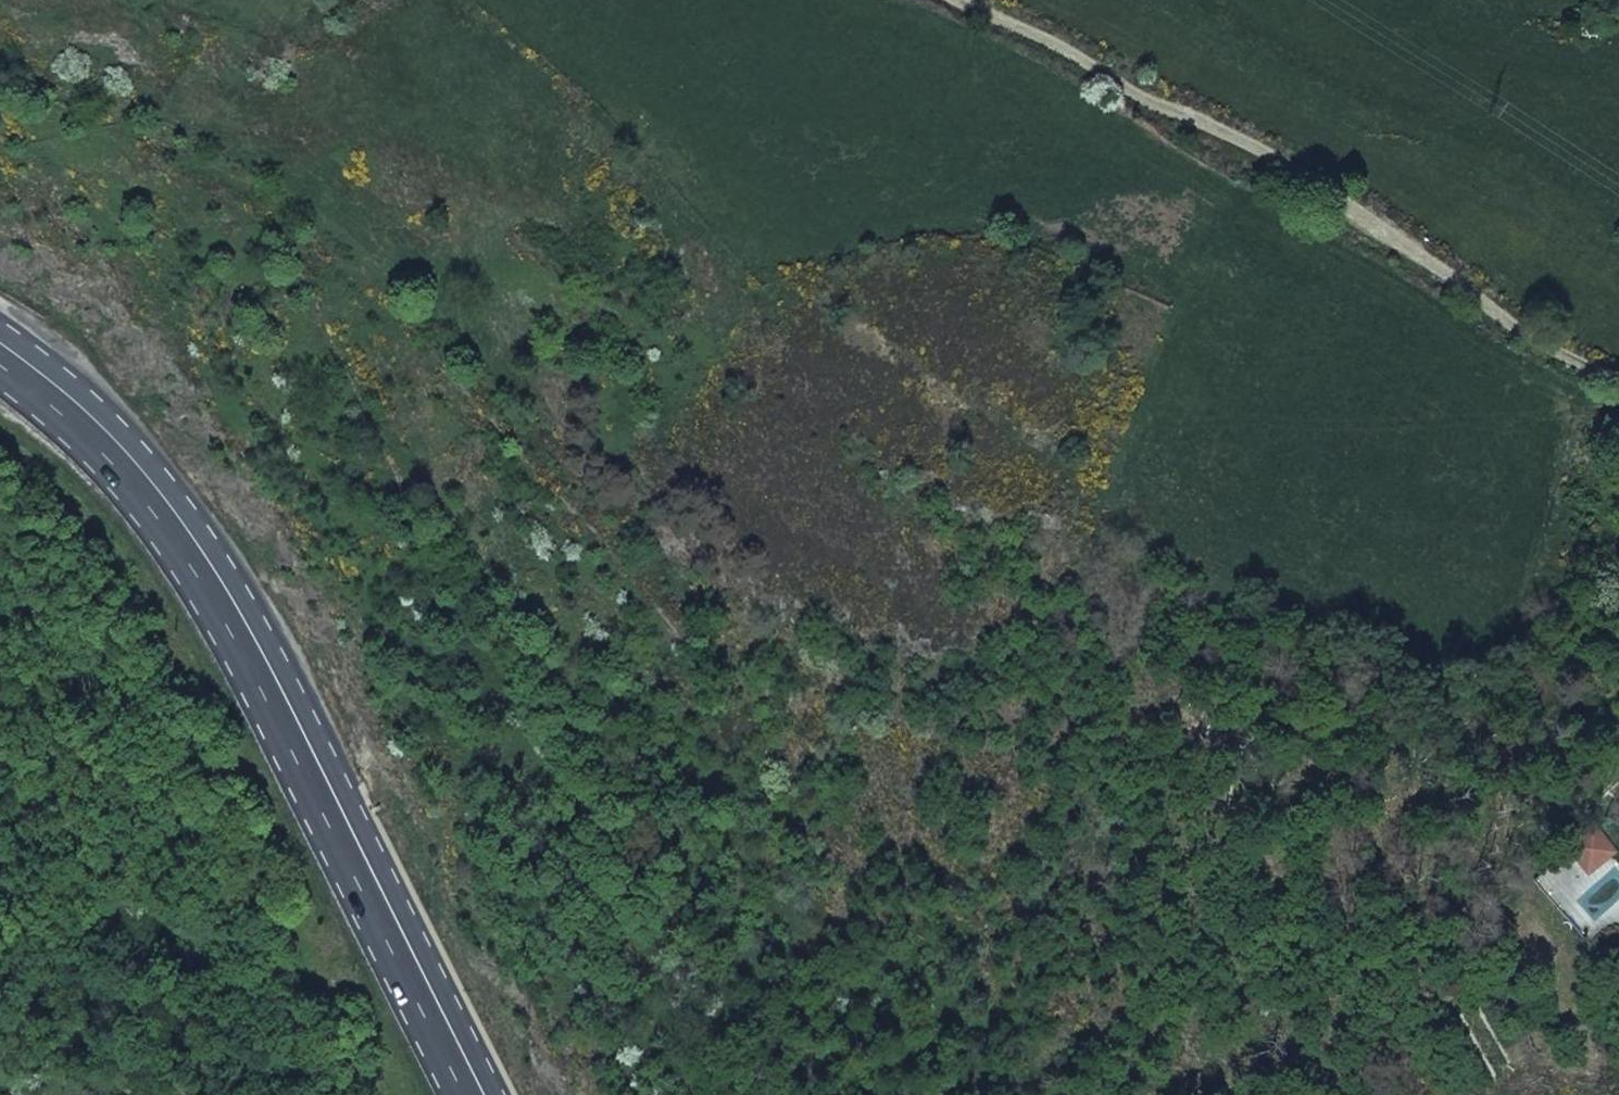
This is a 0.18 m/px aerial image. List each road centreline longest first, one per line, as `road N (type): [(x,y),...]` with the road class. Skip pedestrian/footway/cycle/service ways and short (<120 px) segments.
road 1 (primary): [(0,353),(100,434),(189,544),(247,638),(476,1094)]
road 2 (track): [(959,0),(1255,147),(1403,242),(1528,337),(1618,383)]

